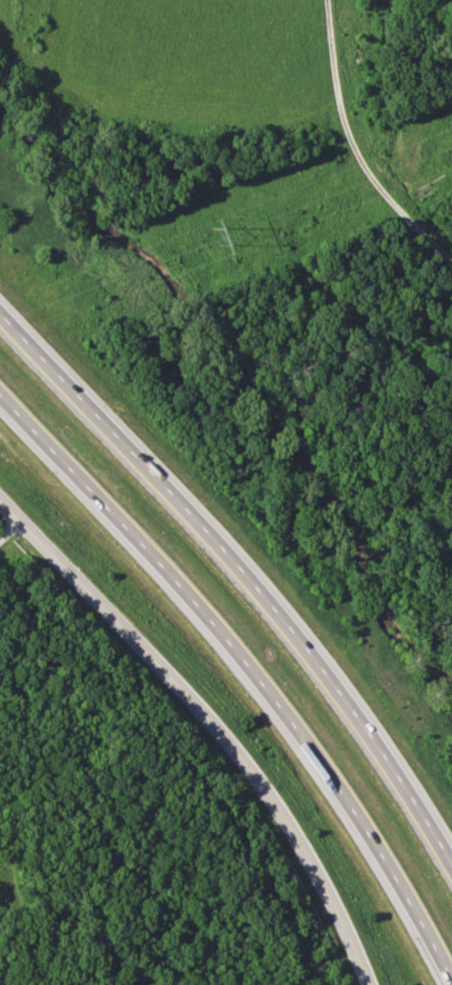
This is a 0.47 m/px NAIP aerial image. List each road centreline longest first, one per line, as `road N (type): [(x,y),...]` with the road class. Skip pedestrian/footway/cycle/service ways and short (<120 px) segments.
road 1 (motorway): [(0,391),(222,621),(428,930),(451,980)]
road 2 (motorway): [(451,861),(347,693),(125,433),(0,303)]
road 3 (tertiary): [(370,984),(309,857),(238,750),(0,500)]

